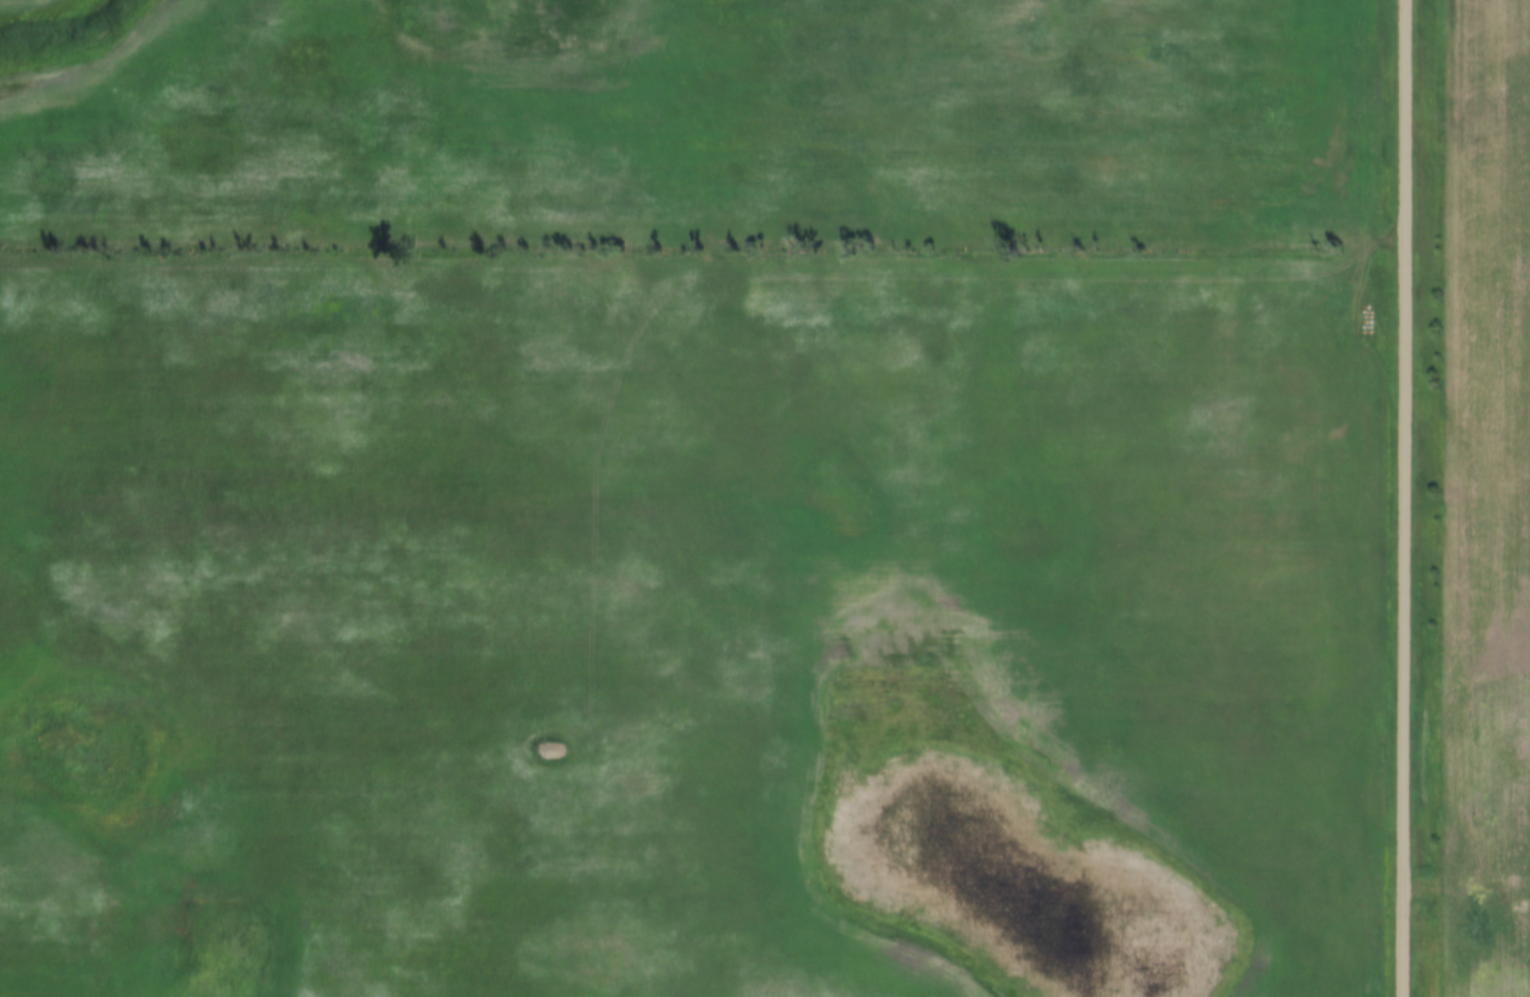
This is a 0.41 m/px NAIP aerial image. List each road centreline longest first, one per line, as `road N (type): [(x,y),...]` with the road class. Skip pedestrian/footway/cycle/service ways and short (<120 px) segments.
road 1 (residential): [(1406,996),(1407,0)]

